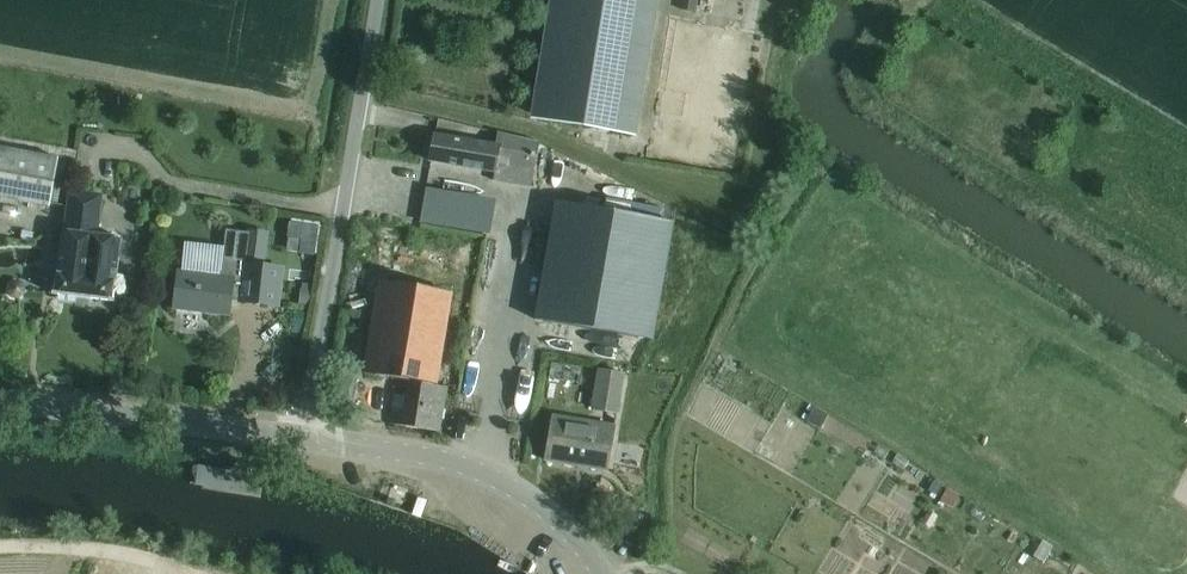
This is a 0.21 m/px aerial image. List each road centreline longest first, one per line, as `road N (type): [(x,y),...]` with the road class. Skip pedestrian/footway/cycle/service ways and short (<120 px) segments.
road 1 (unclassified): [(302,436),(376,0)]
road 2 (tertiary): [(605,573),(565,527),(505,484),(437,457),(302,436)]
road 3 (tertiary): [(302,436),(0,400)]
road 4 (track): [(213,566),(0,545)]

